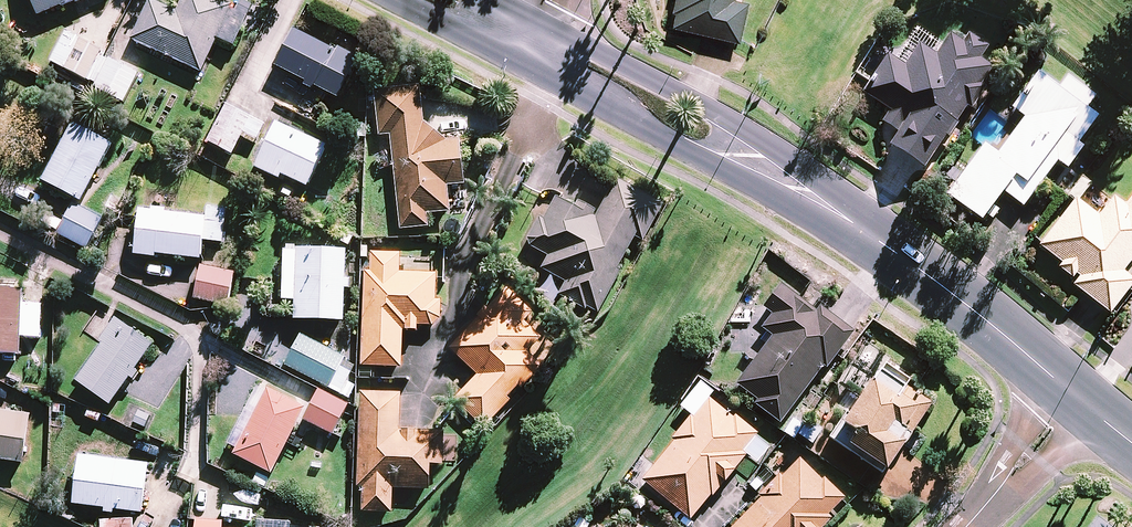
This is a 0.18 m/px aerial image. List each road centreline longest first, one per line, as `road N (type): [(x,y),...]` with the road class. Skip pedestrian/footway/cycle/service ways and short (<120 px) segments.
road 1 (tertiary): [(1082,399),(925,273),(695,121),(518,36)]
road 2 (residential): [(1082,399),(973,526)]

